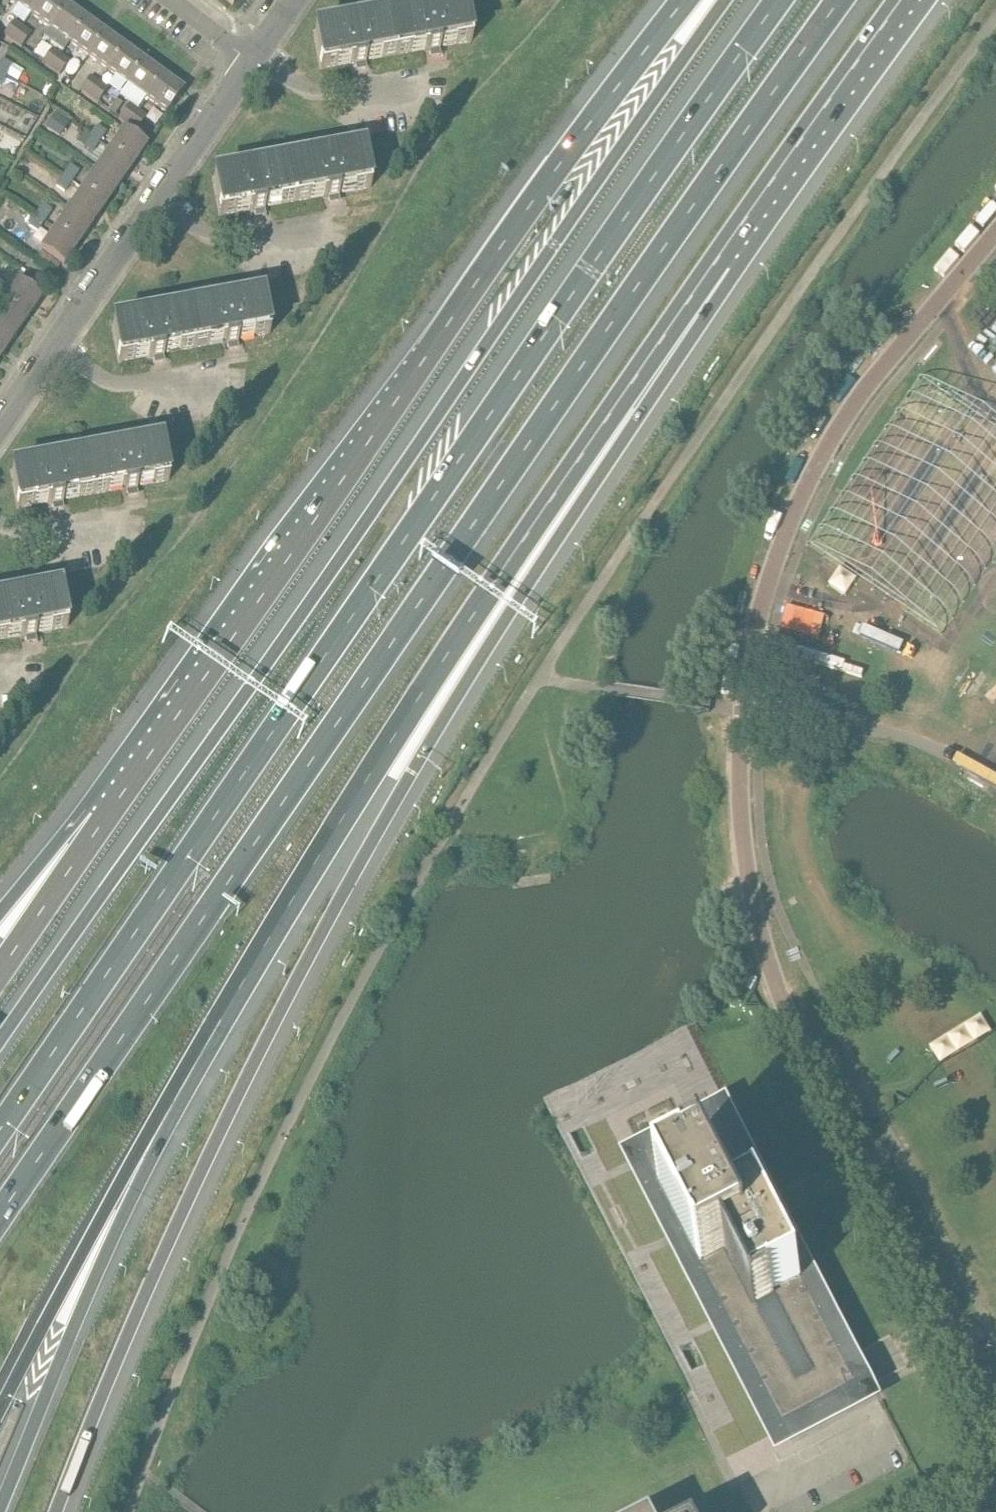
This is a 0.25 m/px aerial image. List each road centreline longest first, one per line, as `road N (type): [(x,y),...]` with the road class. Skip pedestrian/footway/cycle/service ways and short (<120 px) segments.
road 1 (motorway): [(0,1220),(841,0)]
road 2 (trunk): [(57,1511),(185,1209),(328,920),(532,577),(691,337),(723,256)]
road 3 (motorway): [(781,0),(0,1132)]
road 4 (unclassified): [(995,232),(867,387),(794,512),(752,650),(740,797),(752,896),(778,989),(995,1426)]
road 5 (trunk): [(724,0),(0,1043)]
road 6 (trunk): [(688,0),(507,237),(108,812)]
road 7 (trunk): [(223,1017),(393,737),(723,256)]
road 8 (trunk): [(0,1504),(223,1017)]
road 9 (trunk): [(0,1409),(127,1171),(223,1017)]
road 10 (residential): [(251,64),(0,428)]
road 11 (trunk): [(723,256),(906,0)]
road 12 (trunk): [(108,812),(0,961)]
road 13 (trunk): [(108,812),(56,846),(0,915)]

